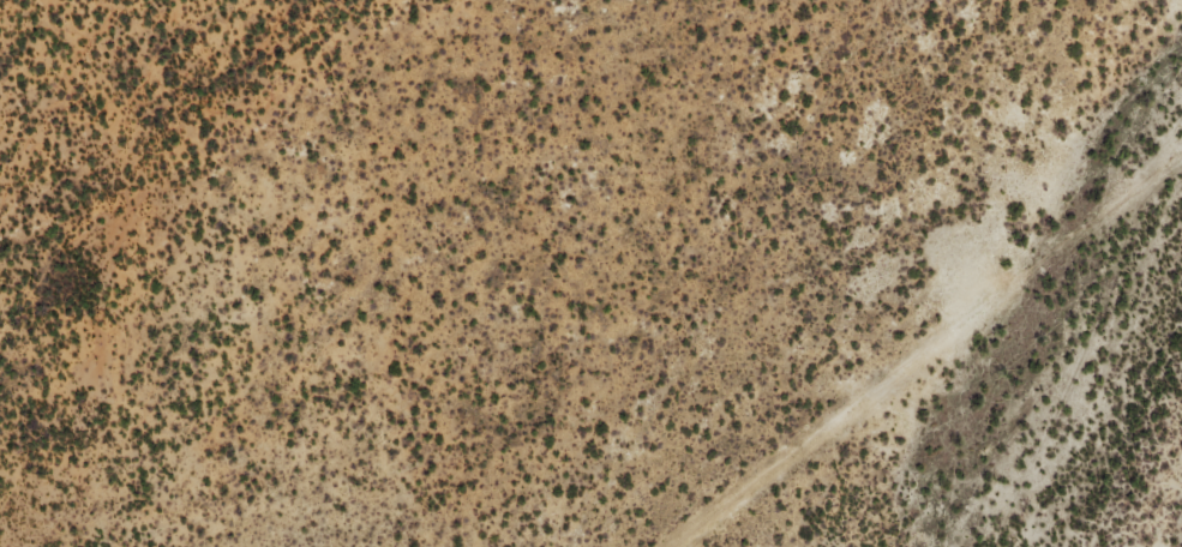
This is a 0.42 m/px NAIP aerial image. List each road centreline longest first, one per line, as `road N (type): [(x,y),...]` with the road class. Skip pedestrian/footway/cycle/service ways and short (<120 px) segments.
road 1 (track): [(558,546),(623,467),(892,0)]
road 2 (residential): [(1181,364),(1084,444),(1034,546)]

